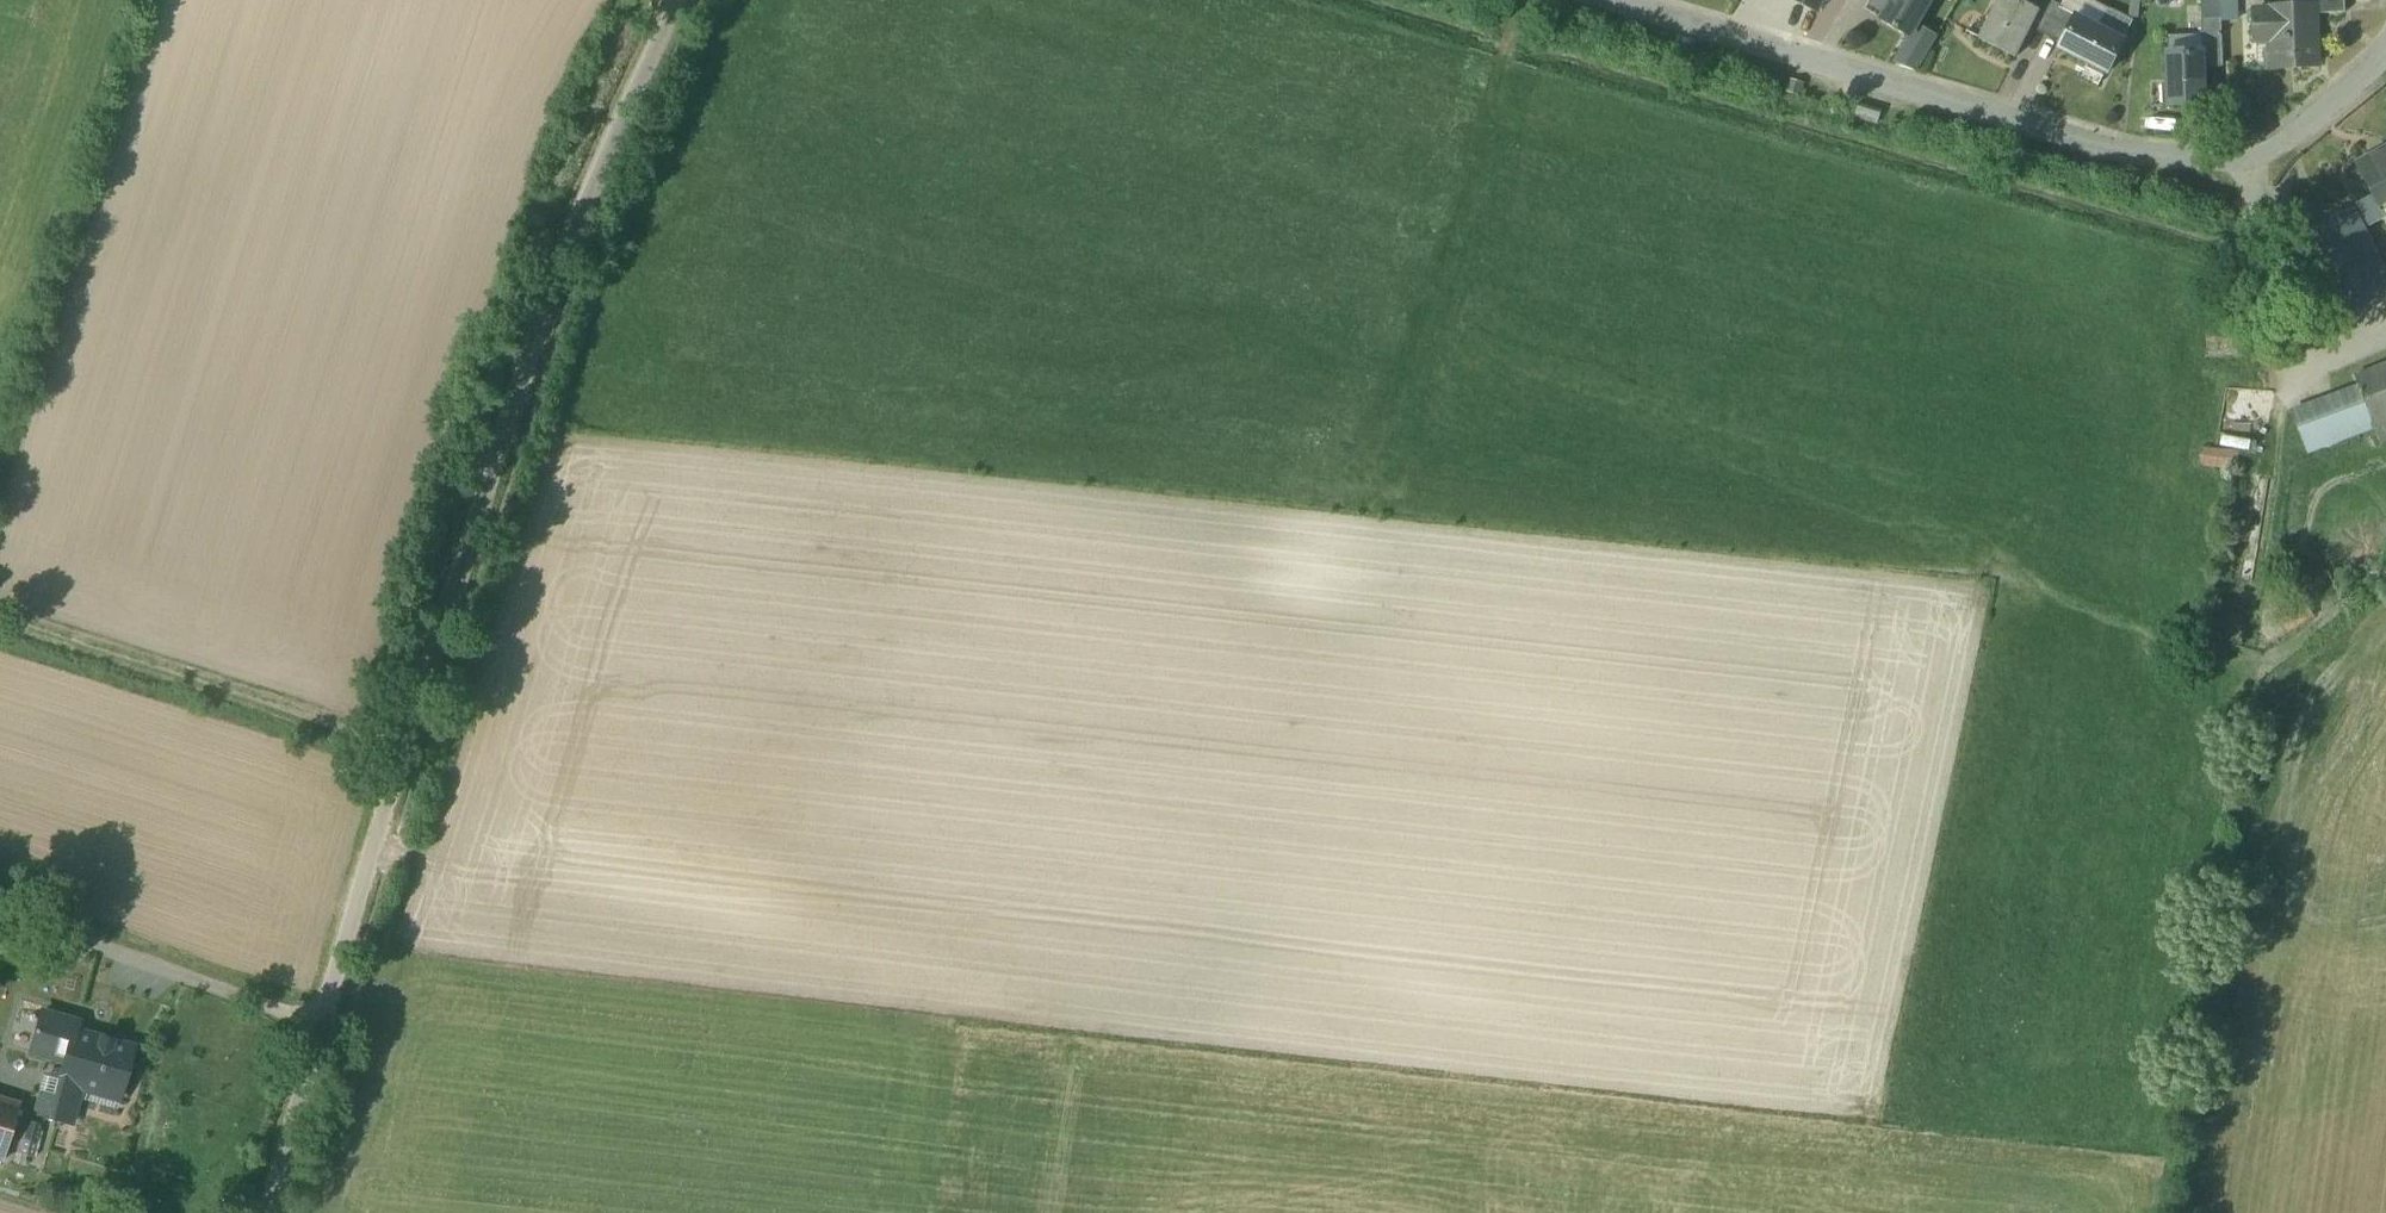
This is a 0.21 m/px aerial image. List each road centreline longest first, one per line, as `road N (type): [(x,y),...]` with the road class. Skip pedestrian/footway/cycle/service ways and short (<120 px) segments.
road 1 (unclassified): [(670,0),(581,200),(534,337),(266,1212)]
road 2 (residential): [(1674,0),(2091,128),(2189,147),(2287,124),(2362,69)]
road 3 (track): [(405,740),(0,614)]

